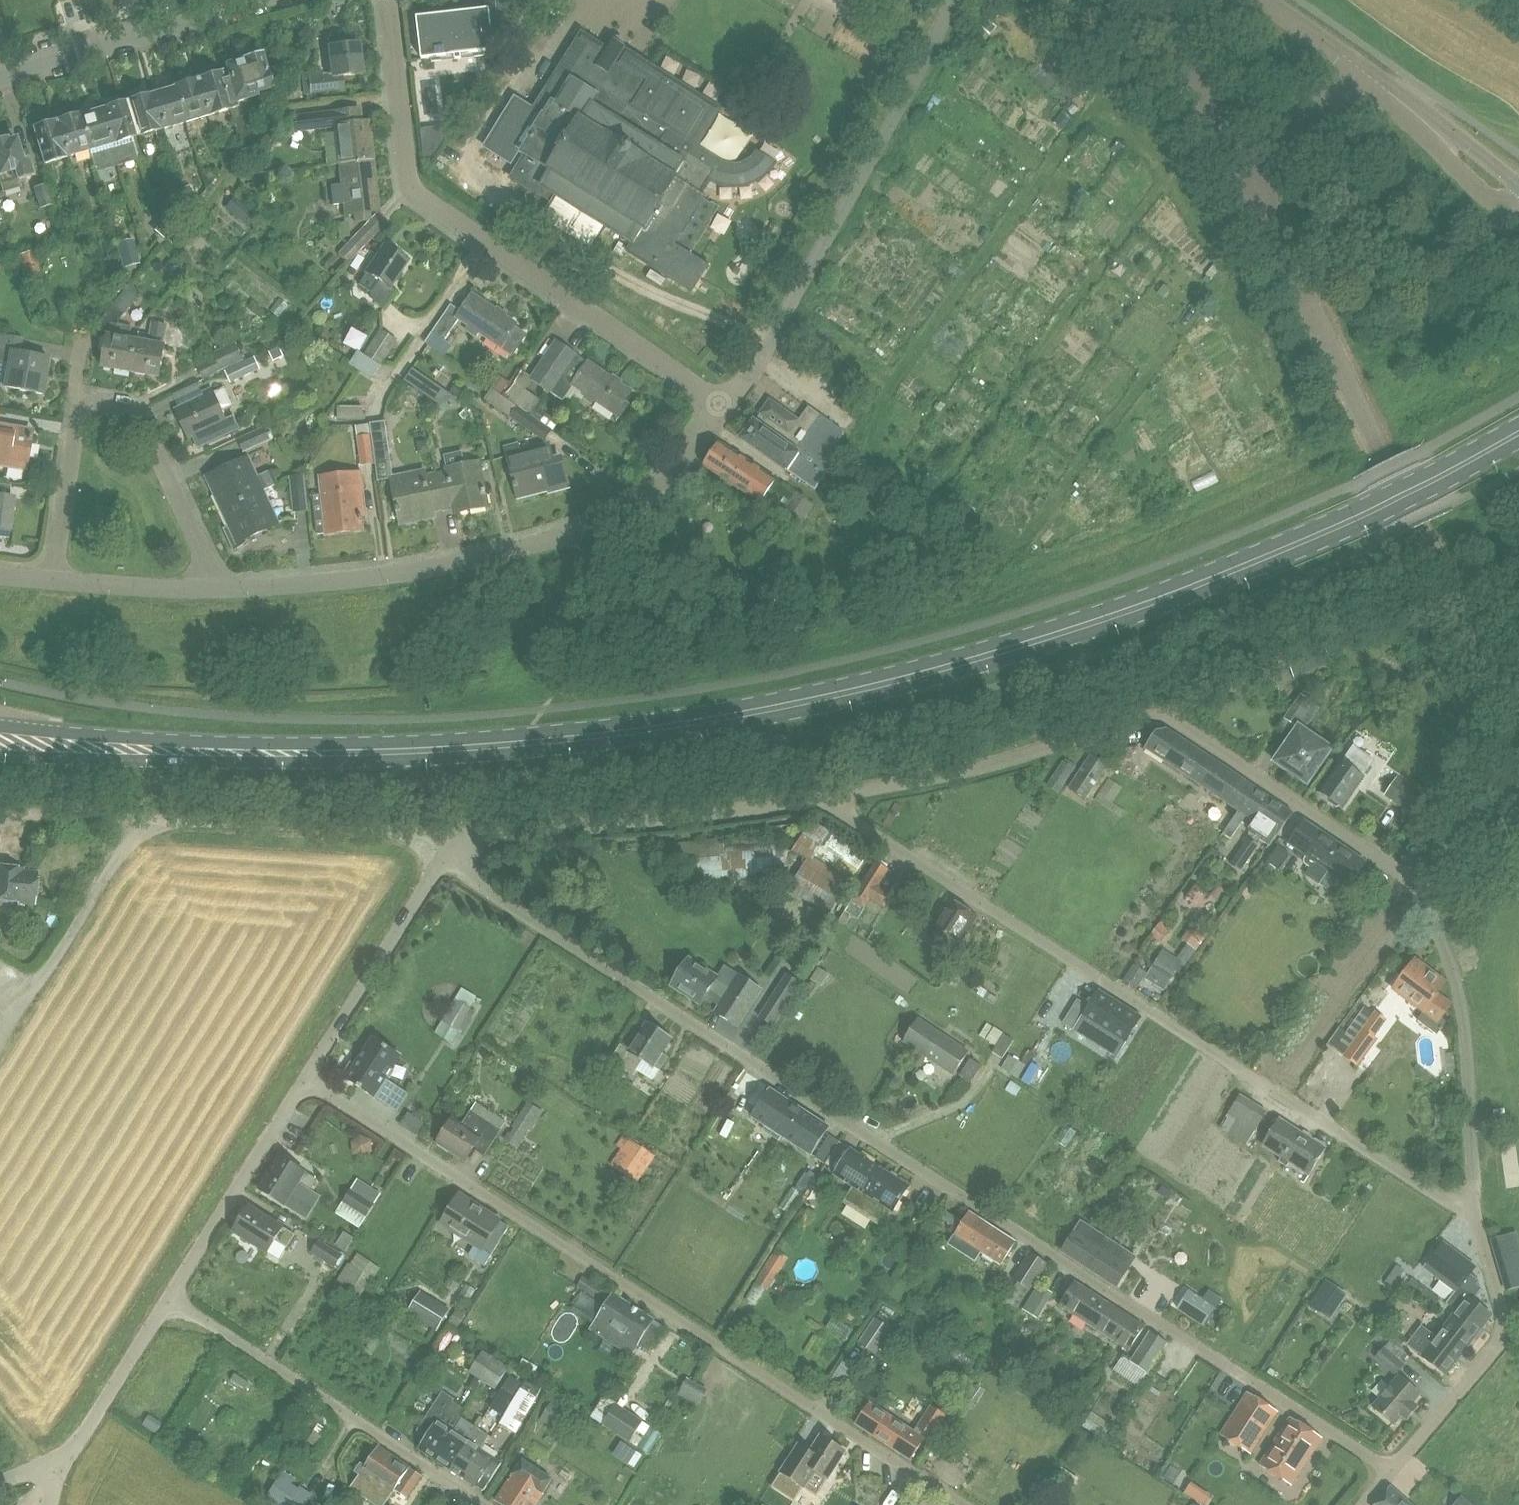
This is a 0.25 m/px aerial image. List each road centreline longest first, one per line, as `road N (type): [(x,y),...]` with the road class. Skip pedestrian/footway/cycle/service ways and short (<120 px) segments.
road 1 (primary): [(1518,431),(1195,586),(899,680),(750,713),(565,739),(348,753),(68,744)]
road 2 (residential): [(1392,1469),(481,886),(455,853)]
road 3 (residential): [(962,1504),(305,1079)]
road 4 (residential): [(1472,1211),(847,815),(835,792)]
road 5 (residential): [(1415,881),(1165,715),(986,764),(835,792)]
road 6 (residential): [(726,406),(414,192),(388,0)]
road 7 (residential): [(726,406),(655,487),(592,526),(398,573),(209,589)]
road 8 (residential): [(726,406),(930,51),(950,0)]
road 9 (unclassified): [(455,853),(418,830),(2,811)]
road 10 (residential): [(209,589),(199,543),(140,418),(101,404),(76,422),(52,578)]
road 11 (residential): [(835,792),(482,835),(455,853)]
road 12 (tertiary): [(1430,545),(1253,207)]
road 13 (residential): [(483,1504),(169,1294)]
road 14 (residential): [(1472,1211),(1461,993),(1415,881)]
road 15 (residential): [(1392,1469),(1500,1344),(1503,1313),(1472,1211)]
road 16 (residential): [(455,853),(434,869),(305,1079)]
road 17 (tertiary): [(0,74),(251,0)]
road 18 (residential): [(305,1079),(169,1294)]
road 19 (tertiary): [(1253,207),(1150,0)]
road 20 (tertiary): [(1253,207),(1265,167),(1291,127),(1335,101),(1389,91)]
road 21 (tertiary): [(1430,545),(1516,720)]
road 22 (residential): [(169,1294),(68,1456)]
road 23 (tertiary): [(1389,91),(1487,201),(1518,203)]
road 24 (tertiary): [(1389,91),(1258,0)]
road 25 (residential): [(209,589),(52,578)]
road 26 (tertiary): [(1518,181),(1389,91)]
road 27 (residential): [(1415,881),(1514,790)]

